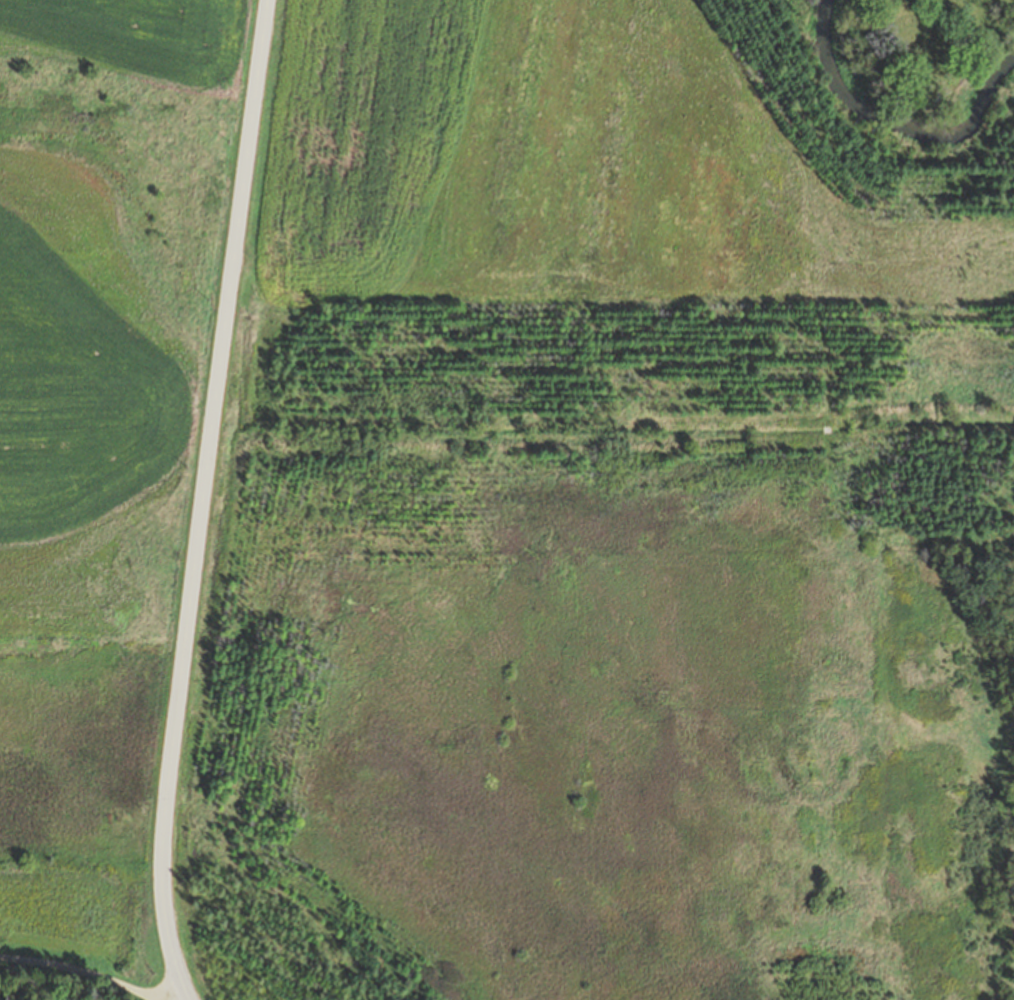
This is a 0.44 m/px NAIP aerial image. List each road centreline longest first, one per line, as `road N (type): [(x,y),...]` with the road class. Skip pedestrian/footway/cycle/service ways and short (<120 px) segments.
road 1 (secondary): [(190,999),(162,906),(160,860),(266,0)]

